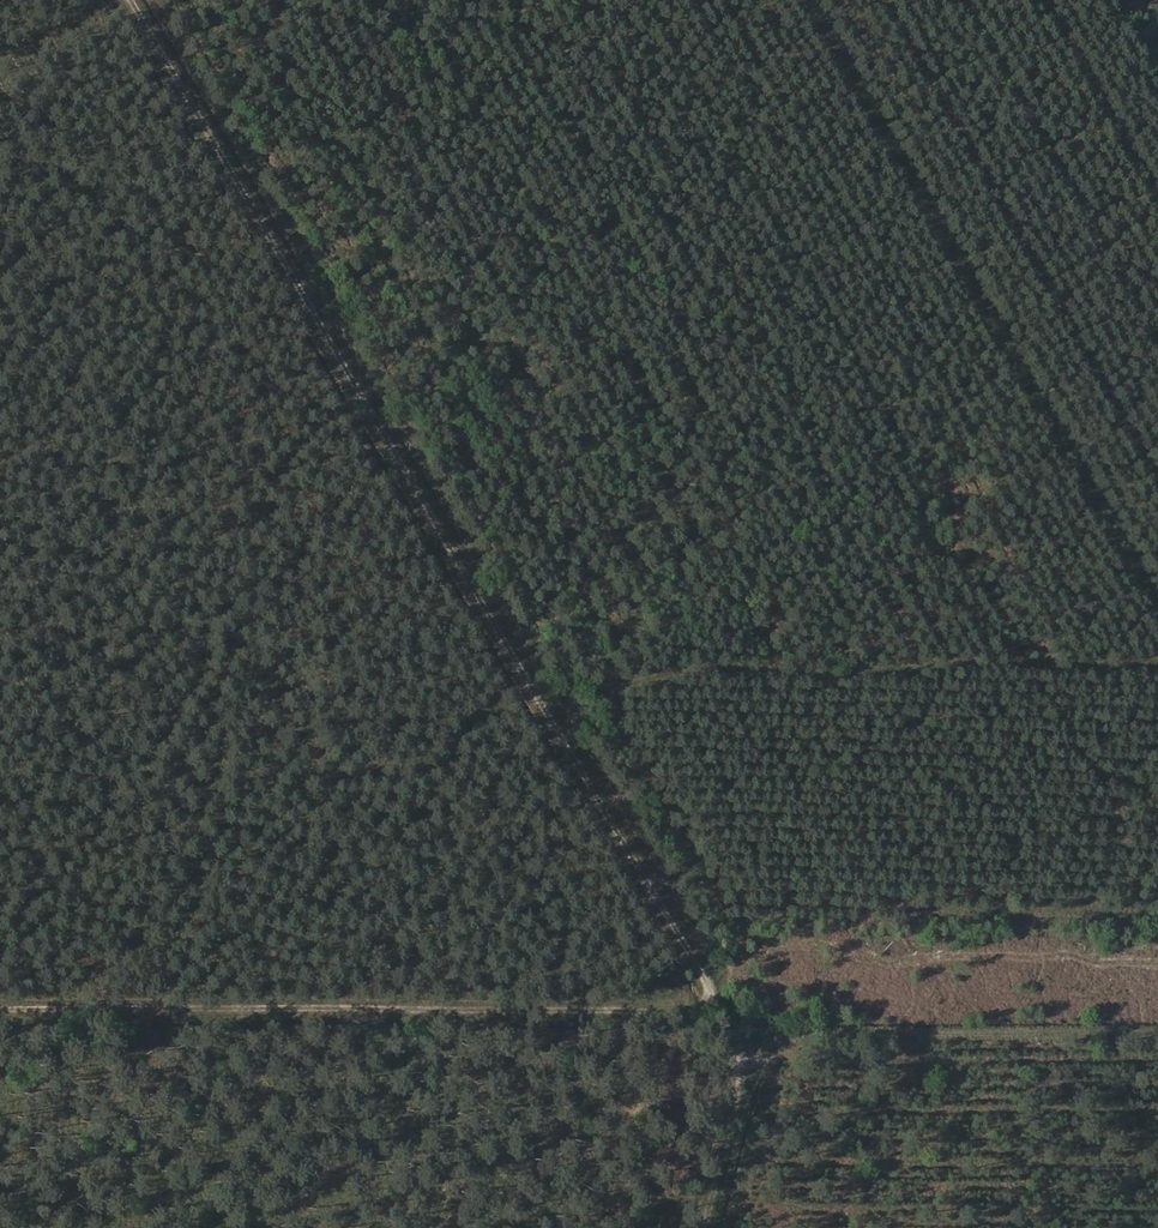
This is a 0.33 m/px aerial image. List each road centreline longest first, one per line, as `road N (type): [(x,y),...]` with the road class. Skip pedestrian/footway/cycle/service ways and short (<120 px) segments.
road 1 (track): [(705,1227),(748,1060),(131,0)]
road 2 (track): [(715,1004),(0,1010)]

